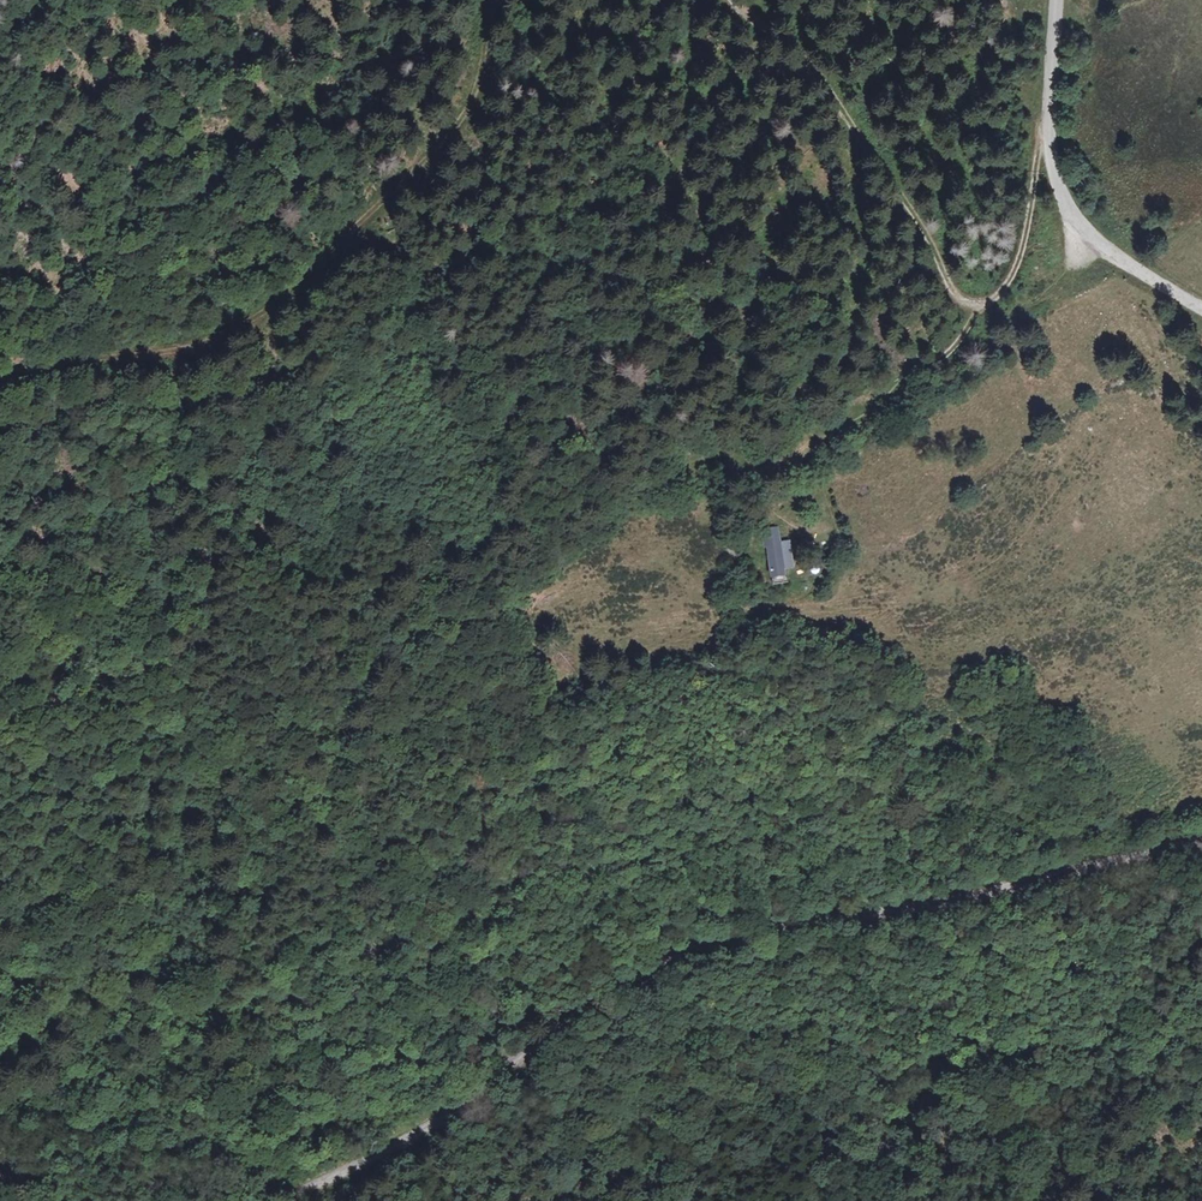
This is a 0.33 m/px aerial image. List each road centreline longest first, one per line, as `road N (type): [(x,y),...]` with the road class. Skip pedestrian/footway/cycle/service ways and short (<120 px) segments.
road 1 (tertiary): [(278,1200),(414,1136),(634,974),(700,944),(763,926),(905,911),(1201,845)]
road 2 (track): [(0,393),(72,363),(178,354),(307,282),(445,147),(475,108),(498,0)]
road 3 (track): [(1048,136),(1007,283),(937,363),(844,432),(787,463),(552,506)]
road 4 (track): [(985,307),(947,287),(912,208),(871,149),(790,48),(732,0)]
road 5 (tertiary): [(1201,310),(1116,257),(1060,193),(1048,136),(1055,0)]

